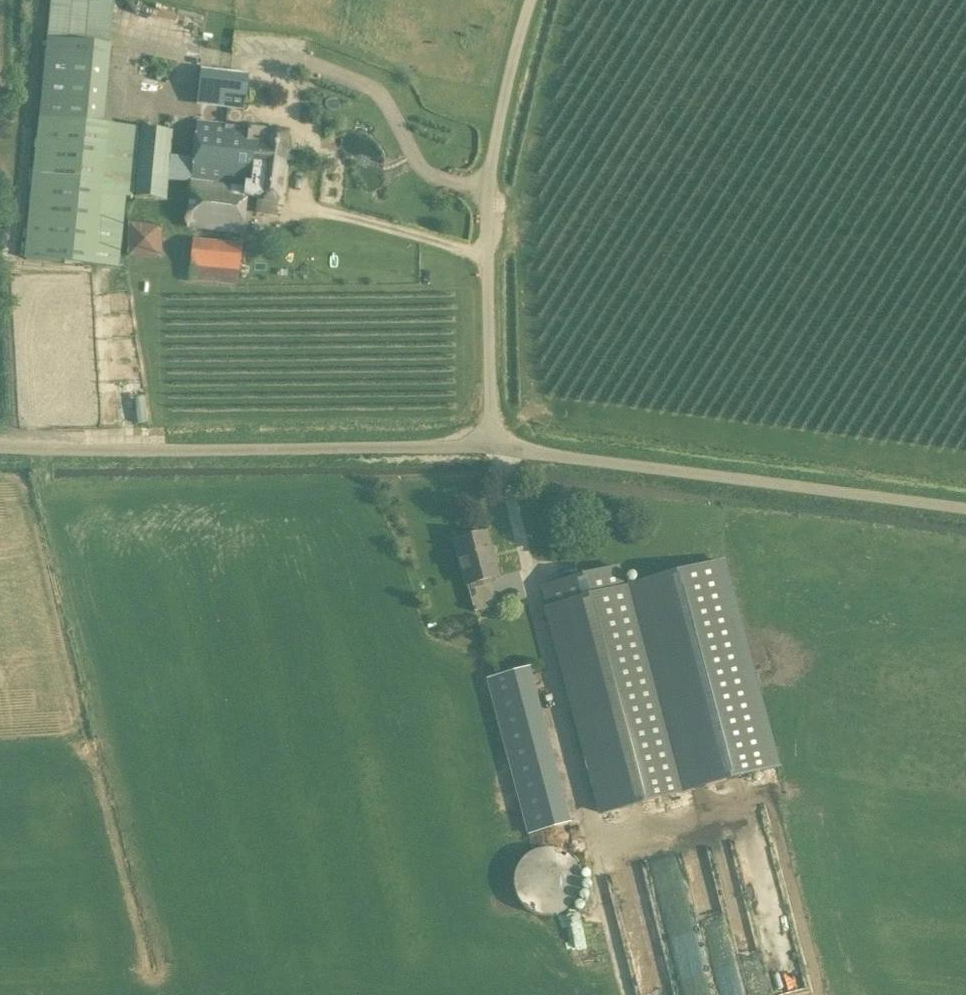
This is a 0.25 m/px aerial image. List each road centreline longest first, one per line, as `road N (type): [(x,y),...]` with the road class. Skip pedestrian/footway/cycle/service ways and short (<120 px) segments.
road 1 (unclassified): [(0,451),(492,449)]
road 2 (unclassified): [(492,449),(965,511)]
road 3 (unclassified): [(492,449),(483,218),(491,149),(528,0)]

